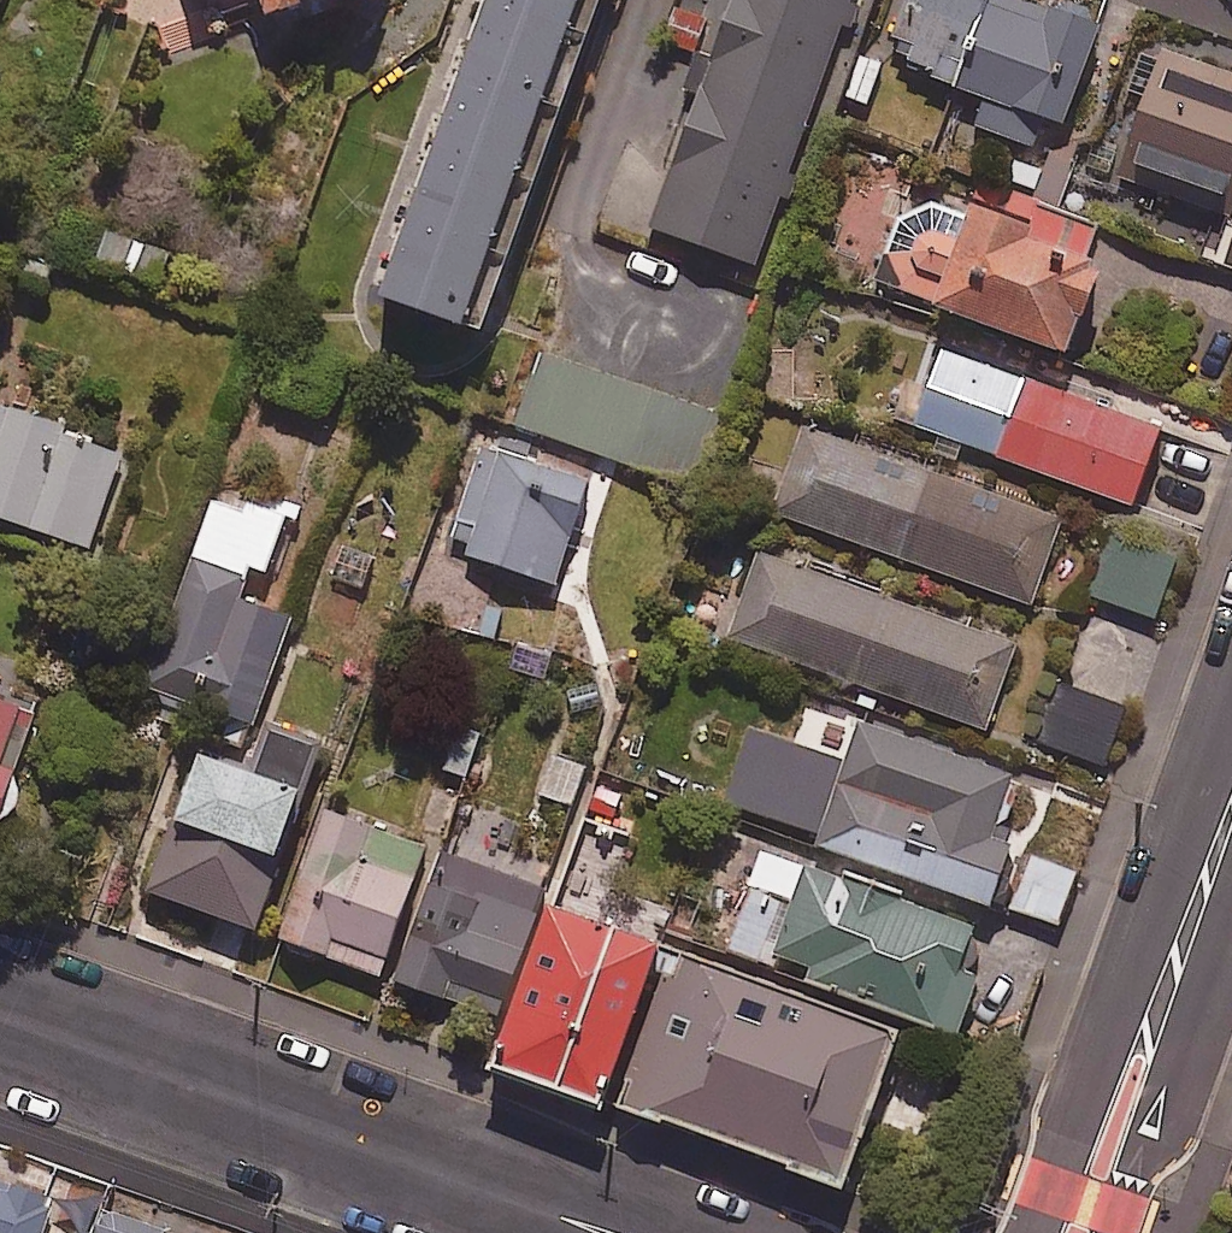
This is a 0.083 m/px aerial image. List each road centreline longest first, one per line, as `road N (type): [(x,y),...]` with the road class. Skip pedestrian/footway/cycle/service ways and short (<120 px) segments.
road 1 (residential): [(0,996),(617,1232)]
road 2 (tertiary): [(1231,867),(1098,1232)]

